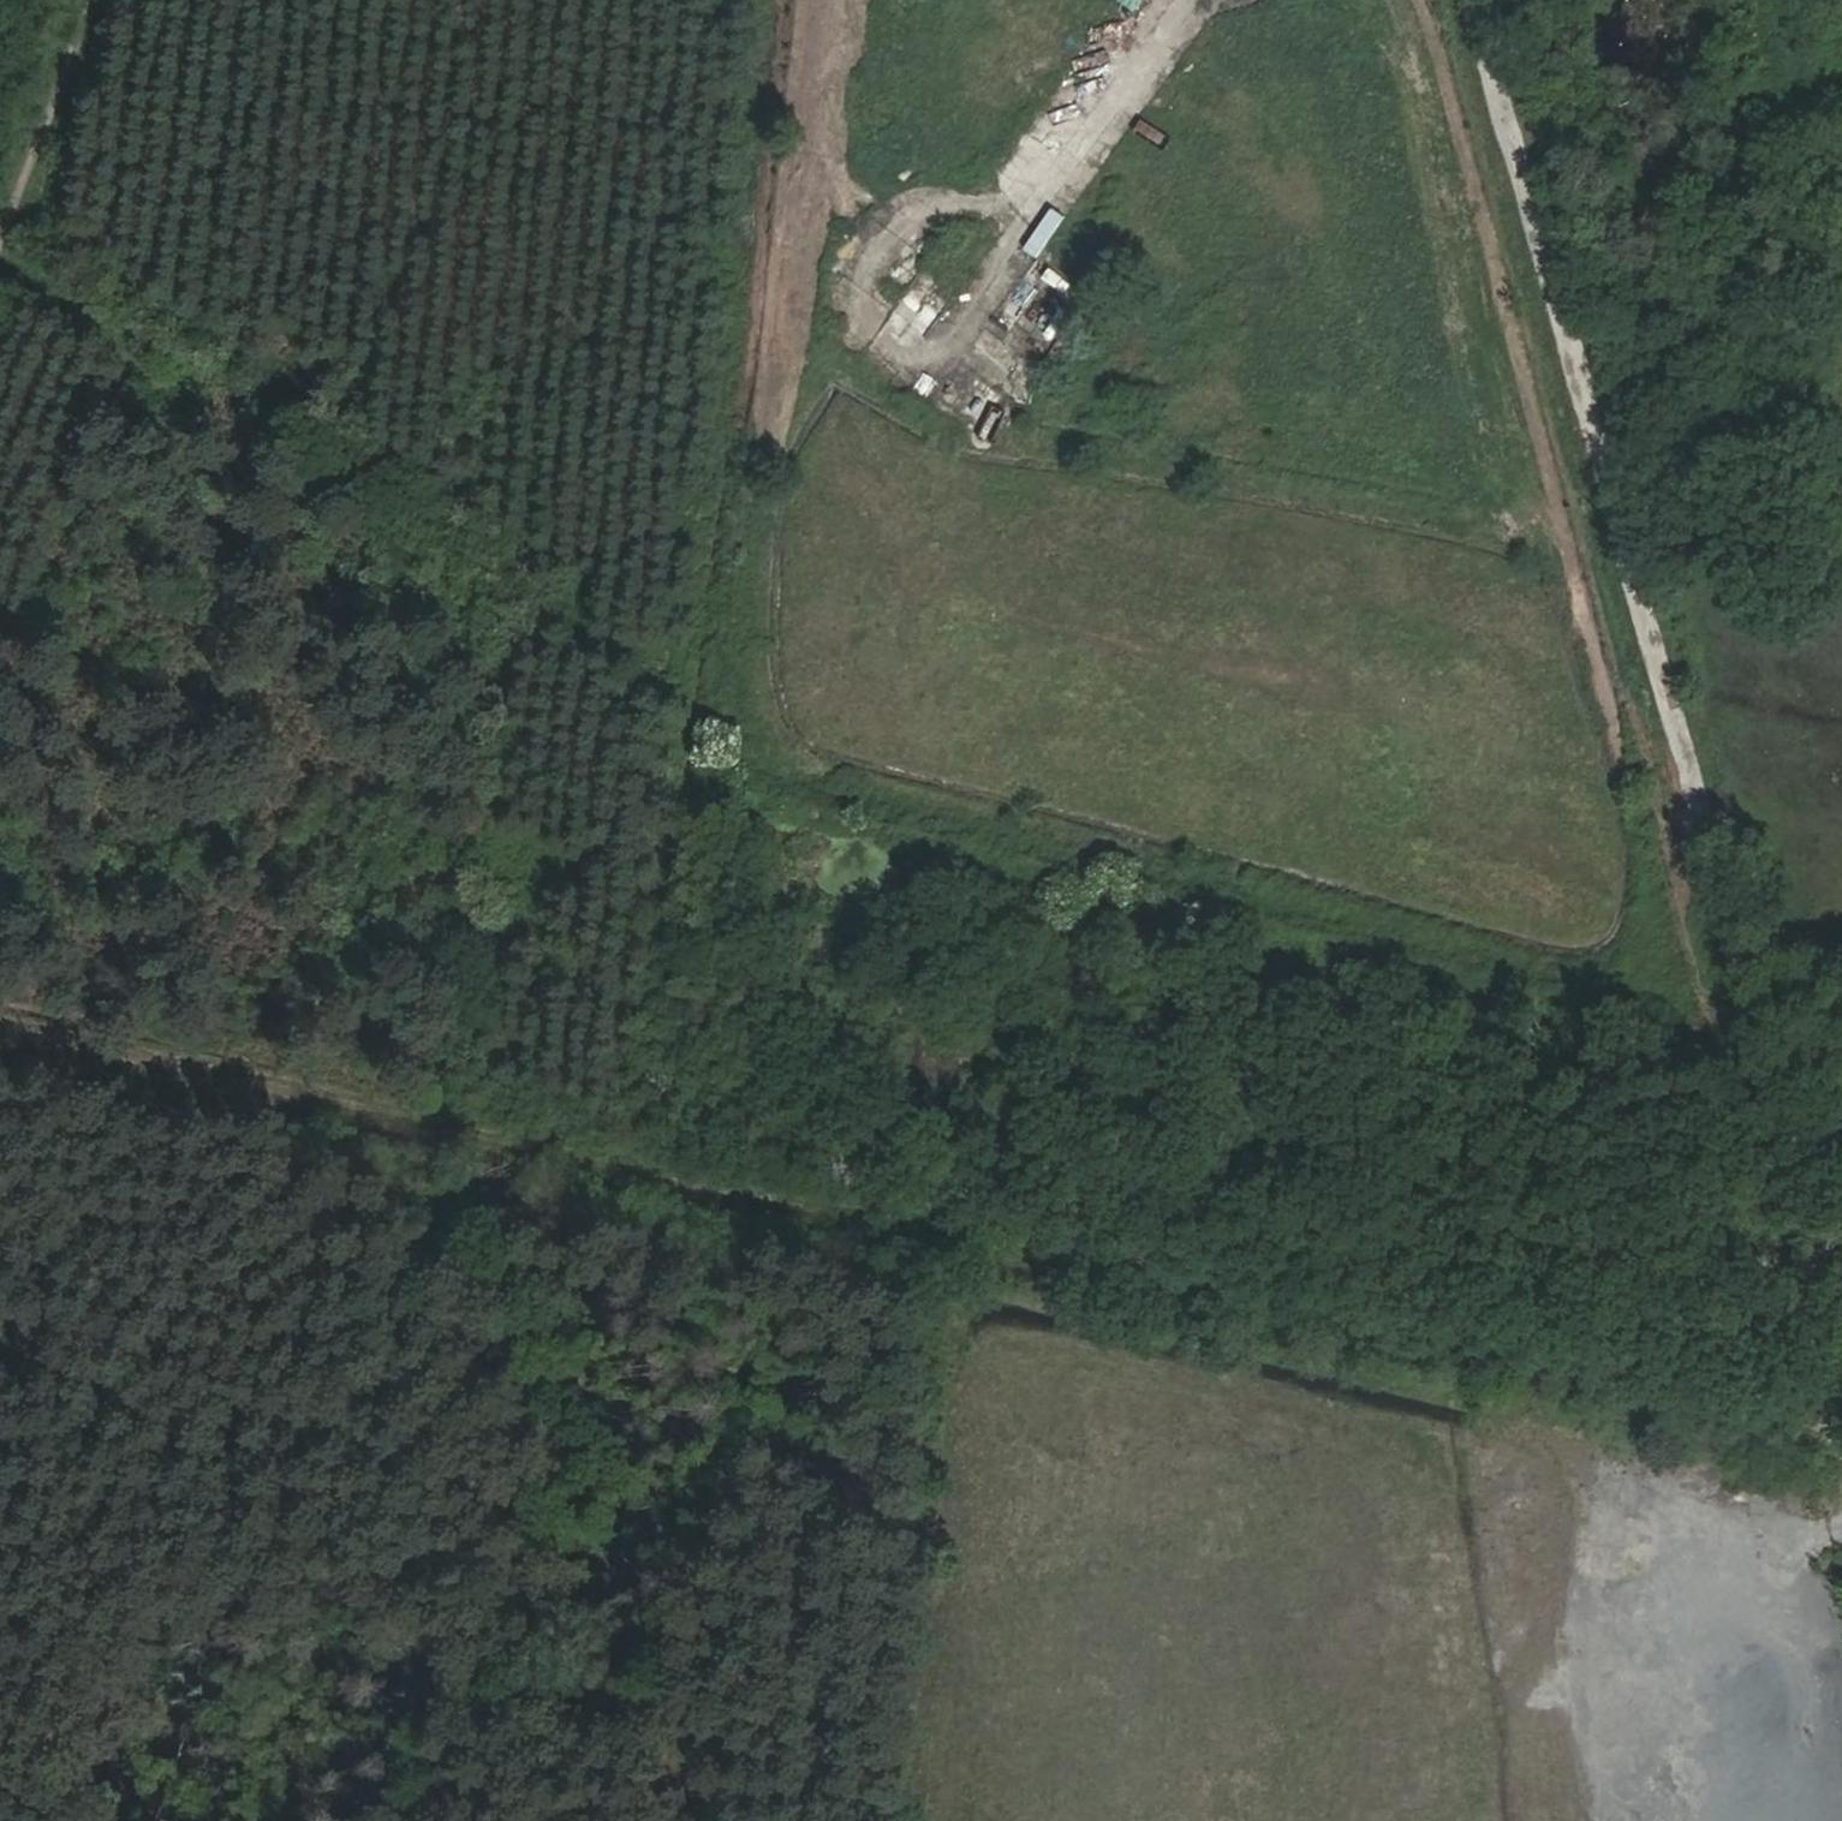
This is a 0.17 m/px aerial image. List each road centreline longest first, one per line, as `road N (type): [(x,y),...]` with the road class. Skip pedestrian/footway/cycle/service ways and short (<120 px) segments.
road 1 (track): [(1841,1430),(0,1027)]
road 2 (track): [(1472,0),(1841,1371)]
road 3 (track): [(0,244),(93,0)]

